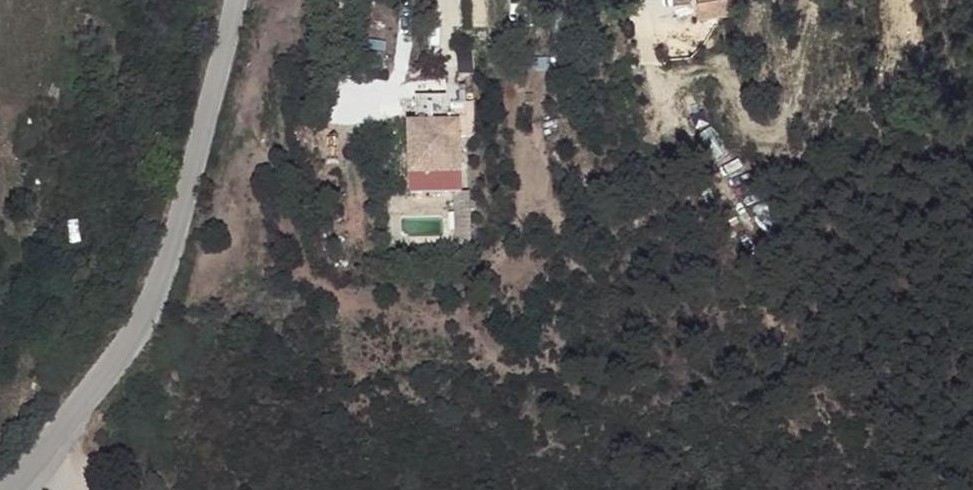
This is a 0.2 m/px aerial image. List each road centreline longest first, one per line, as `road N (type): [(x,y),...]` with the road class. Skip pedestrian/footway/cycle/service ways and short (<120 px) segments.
road 1 (tertiary): [(220,0),(171,214),(135,311),(55,440),(7,489)]

